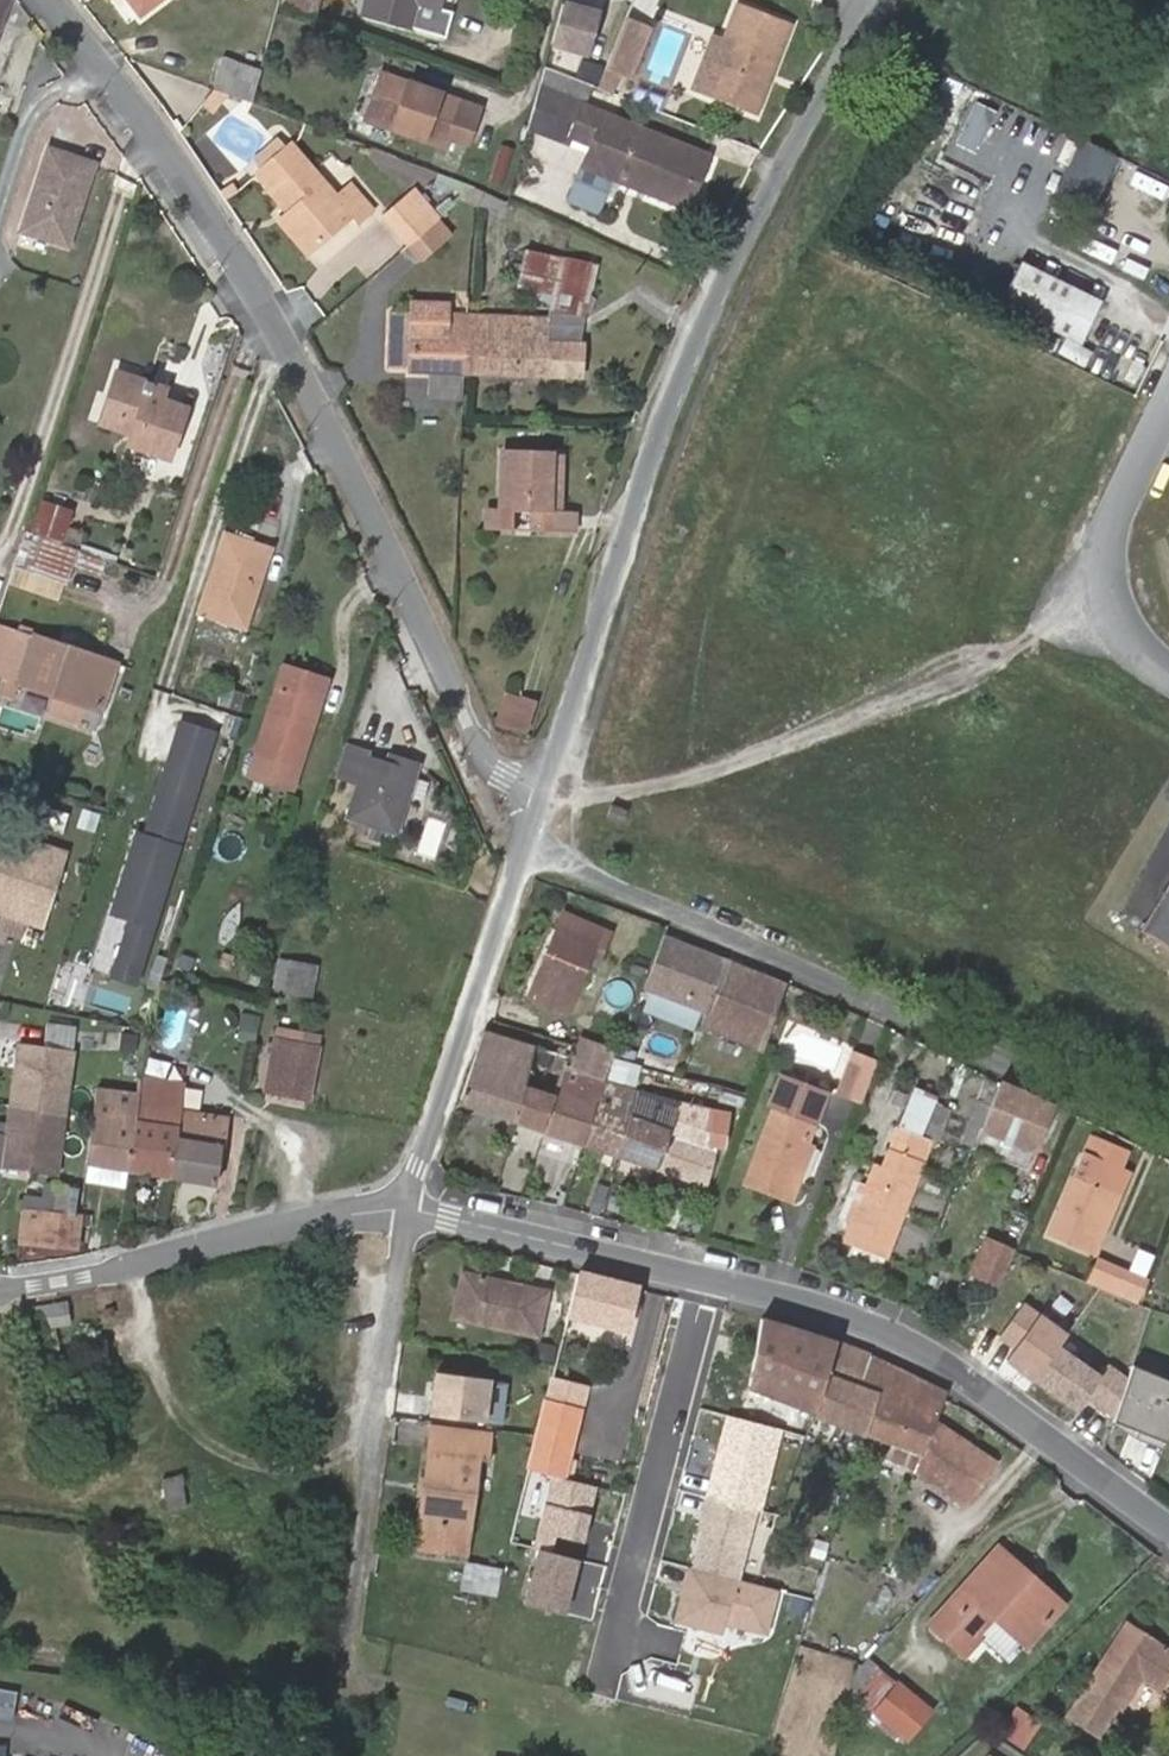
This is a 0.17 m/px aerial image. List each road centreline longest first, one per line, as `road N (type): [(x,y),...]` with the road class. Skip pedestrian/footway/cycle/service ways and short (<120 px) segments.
road 1 (residential): [(45,0),(194,190),(332,437),(474,736),(520,791),(525,846)]
road 2 (residential): [(525,846),(698,331),(755,217),(884,0)]
road 3 (unclassified): [(415,1210),(806,1302),(886,1334),(944,1362),(1168,1529)]
road 4 (residential): [(525,846),(1168,1142)]
road 5 (residential): [(372,1674),(354,1657),(350,1639),(415,1210)]
road 6 (unclassified): [(0,1289),(336,1215),(415,1210)]
road 7 (residential): [(415,1210),(525,846)]
road 8 (residential): [(1168,674),(1122,632),(1102,566),(1107,528),(1168,399)]

